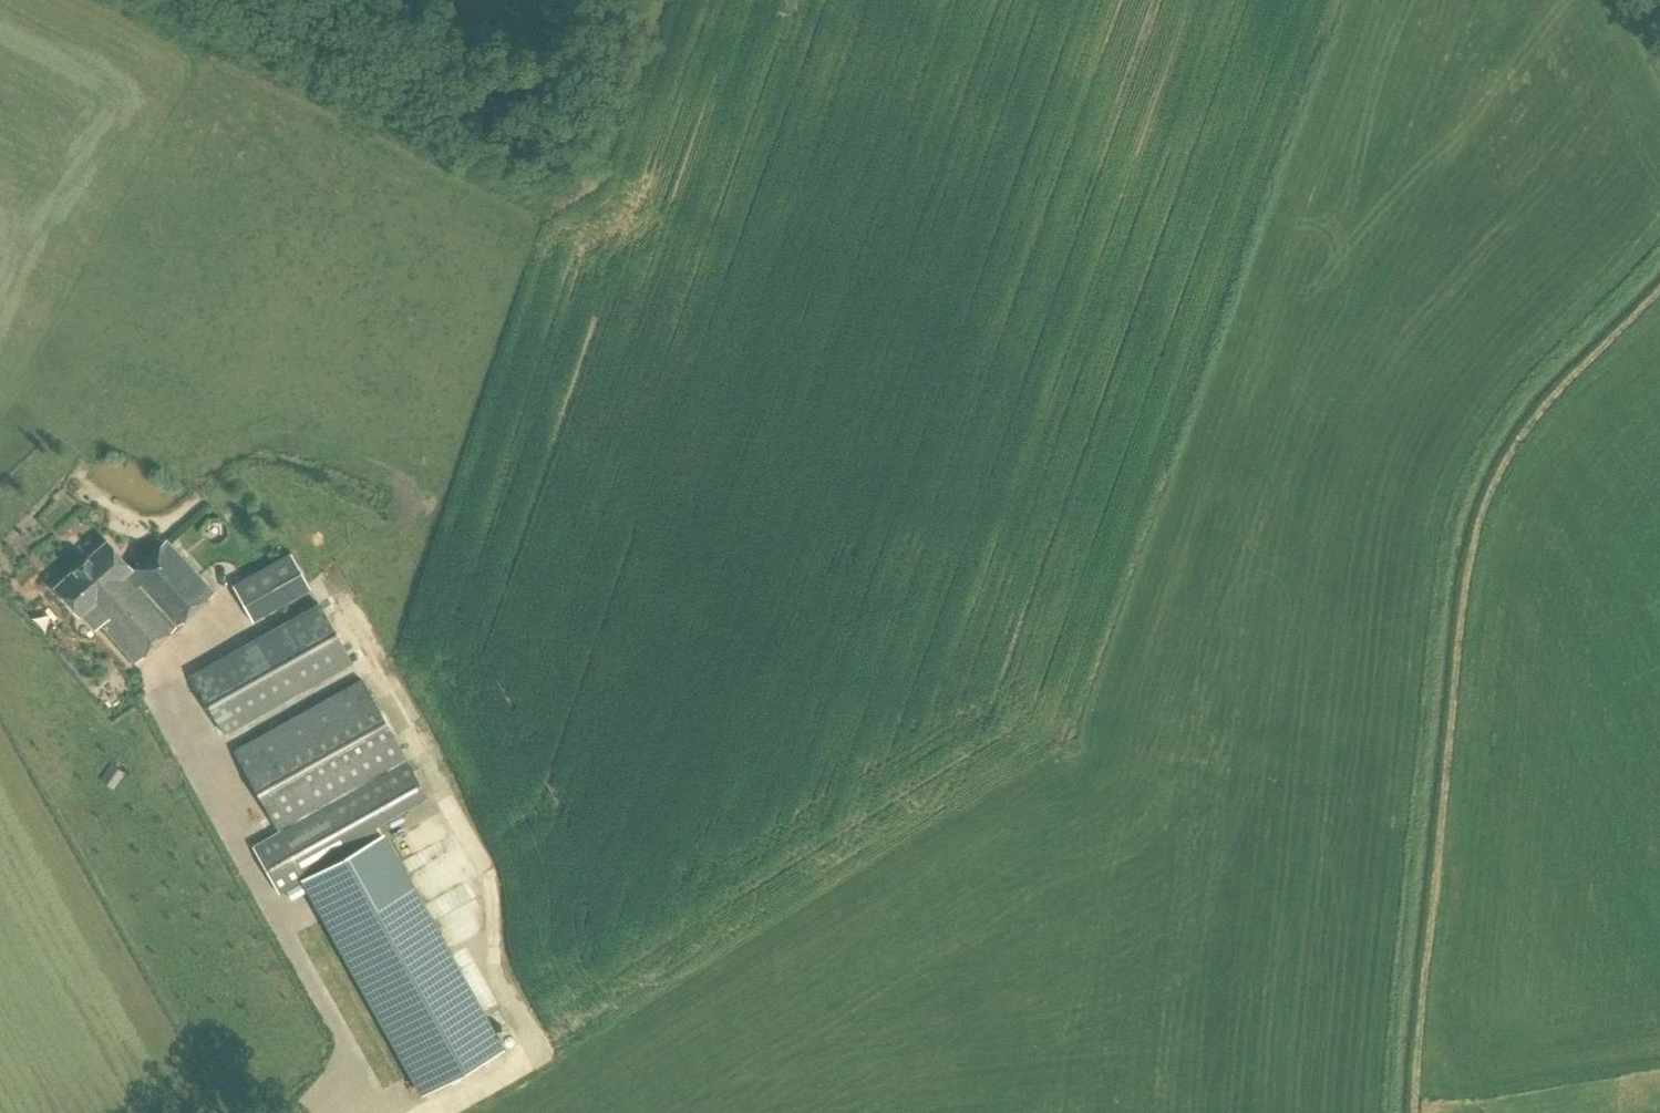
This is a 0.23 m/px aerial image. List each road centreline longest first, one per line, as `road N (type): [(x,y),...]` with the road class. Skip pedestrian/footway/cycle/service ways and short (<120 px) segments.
road 1 (track): [(1390,1112),(1439,612),(1460,502),(1485,445),(1520,395),(1659,255)]

